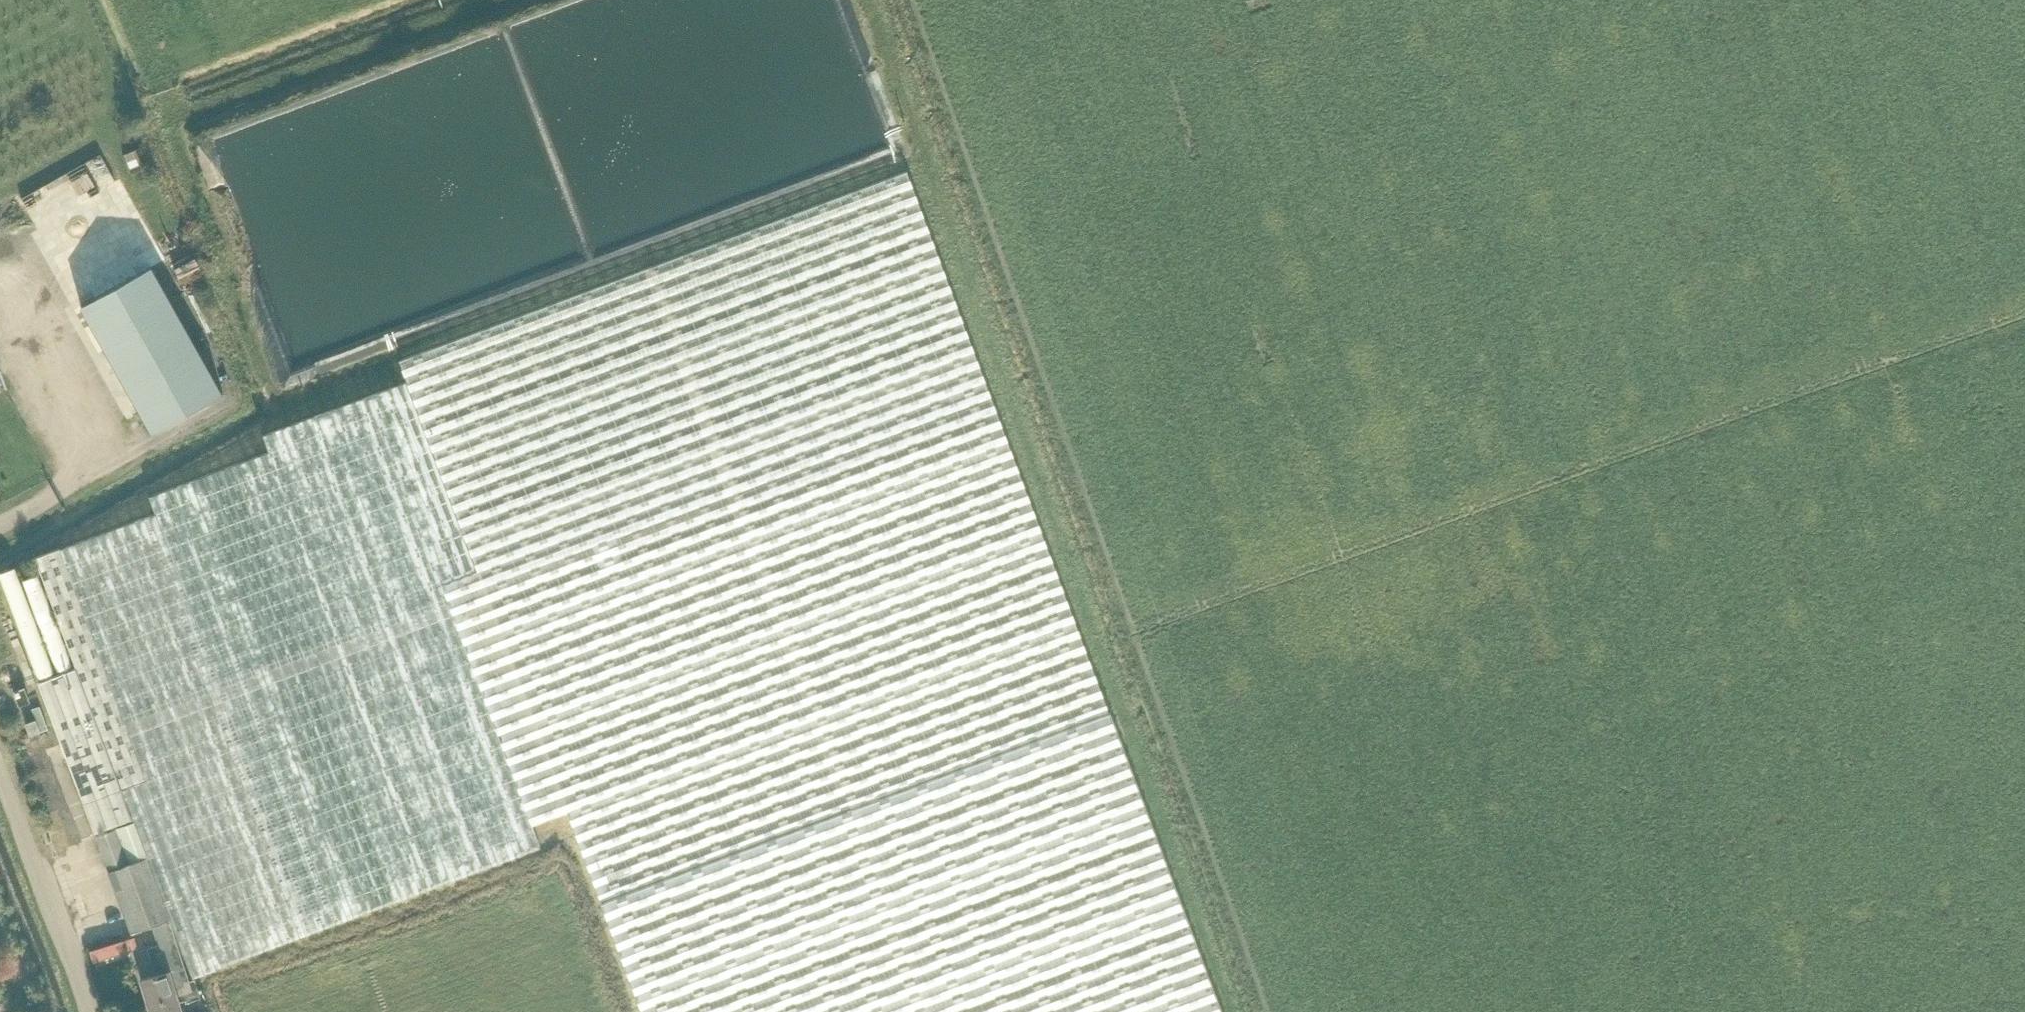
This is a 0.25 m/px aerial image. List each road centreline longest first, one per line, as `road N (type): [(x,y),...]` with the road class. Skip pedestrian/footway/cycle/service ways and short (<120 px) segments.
road 1 (unclassified): [(85,1011),(0,772)]

